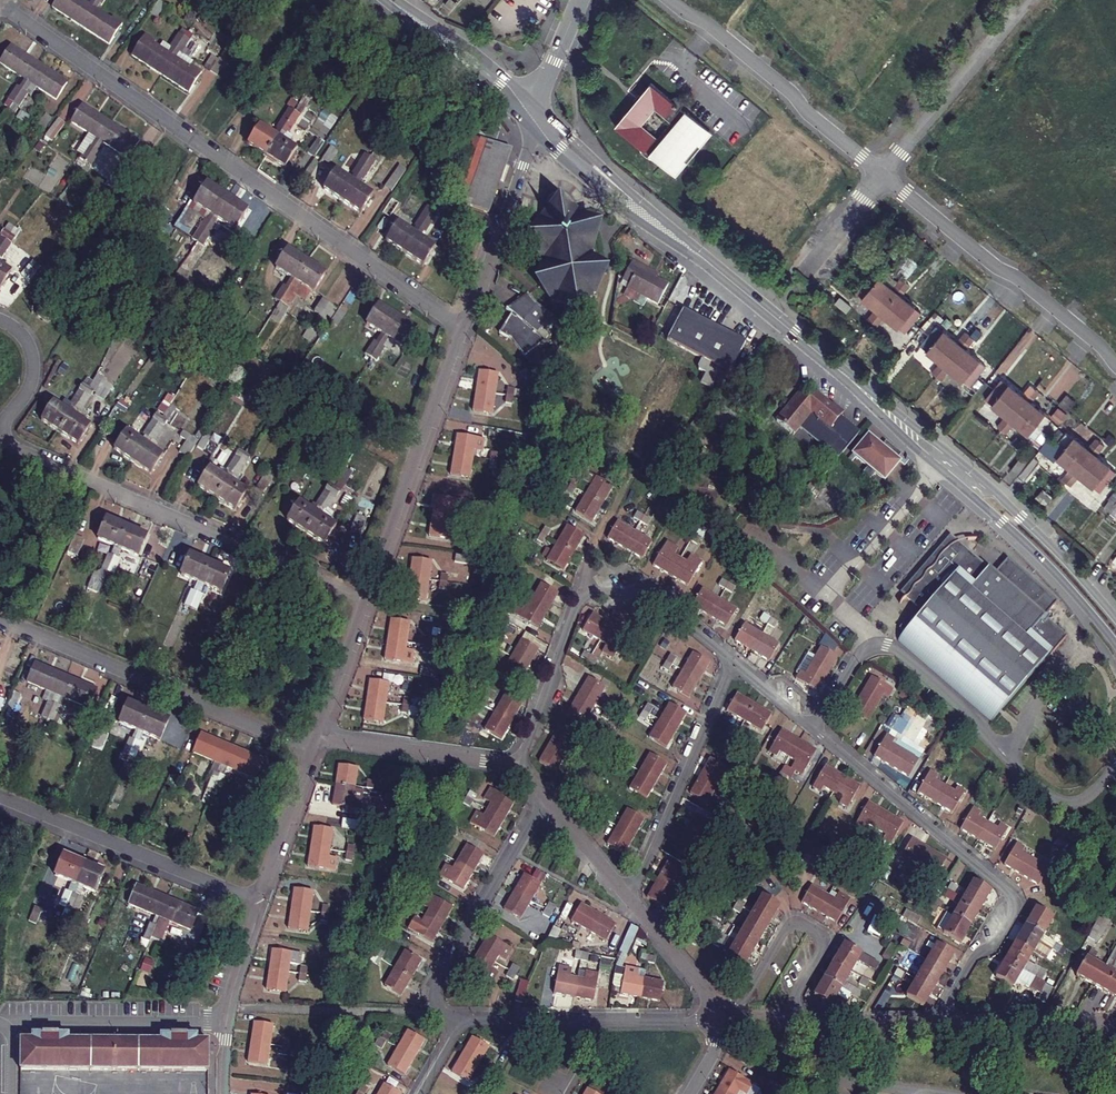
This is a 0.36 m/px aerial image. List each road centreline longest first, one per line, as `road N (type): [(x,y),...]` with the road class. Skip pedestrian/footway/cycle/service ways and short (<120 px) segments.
road 1 (residential): [(0,3),(464,329)]
road 2 (residential): [(939,1020),(974,957),(993,946),(1012,917),(1012,896),(732,662)]
road 3 (residential): [(0,444),(367,599)]
road 4 (residential): [(732,662),(653,593),(596,561),(585,572),(519,769)]
road 5 (secondary): [(847,376),(911,446),(1042,560),(1115,645)]
road 6 (secondary): [(1115,618),(983,481),(847,376)]
road 7 (residential): [(0,622),(312,753)]
road 8 (residential): [(881,173),(1115,365)]
road 9 (residential): [(367,599),(464,329)]
road 10 (residential): [(0,796),(257,907)]
road 11 (residential): [(670,0),(716,29),(881,173)]
road 12 (residential): [(544,798),(440,968),(433,995),(449,1019)]
road 13 (residential): [(449,1019),(704,1020)]
road 14 (residential): [(627,894),(732,662)]
road 15 (secondary): [(712,266),(537,106)]
road 16 (residential): [(783,1018),(822,950),(814,930),(802,926),(785,931),(748,994),(728,1011)]
road 17 (secondary): [(532,129),(630,216),(712,266)]
road 18 (residential): [(1026,0),(881,173)]
road 19 (residential): [(10,1023),(222,1021)]
road 20 (residential): [(464,329),(532,129)]
road 21 (residential): [(318,737),(519,769)]
road 22 (secondary): [(387,0),(532,129)]
road 23 (secondary): [(537,106),(395,0)]
road 24 (residential): [(939,1020),(1115,1022)]
road 25 (secondary): [(847,376),(712,266)]
road 26 (residential): [(257,907),(312,753)]
road 27 (residential): [(783,1018),(939,1020)]
road 28 (residential): [(318,737),(367,599)]
road 29 (residential): [(627,894),(713,1006)]
road 30 (residential): [(544,798),(627,894)]
road 31 (residential): [(0,321),(24,337),(33,369),(0,424)]
road 32 (residential): [(881,173),(805,269)]

